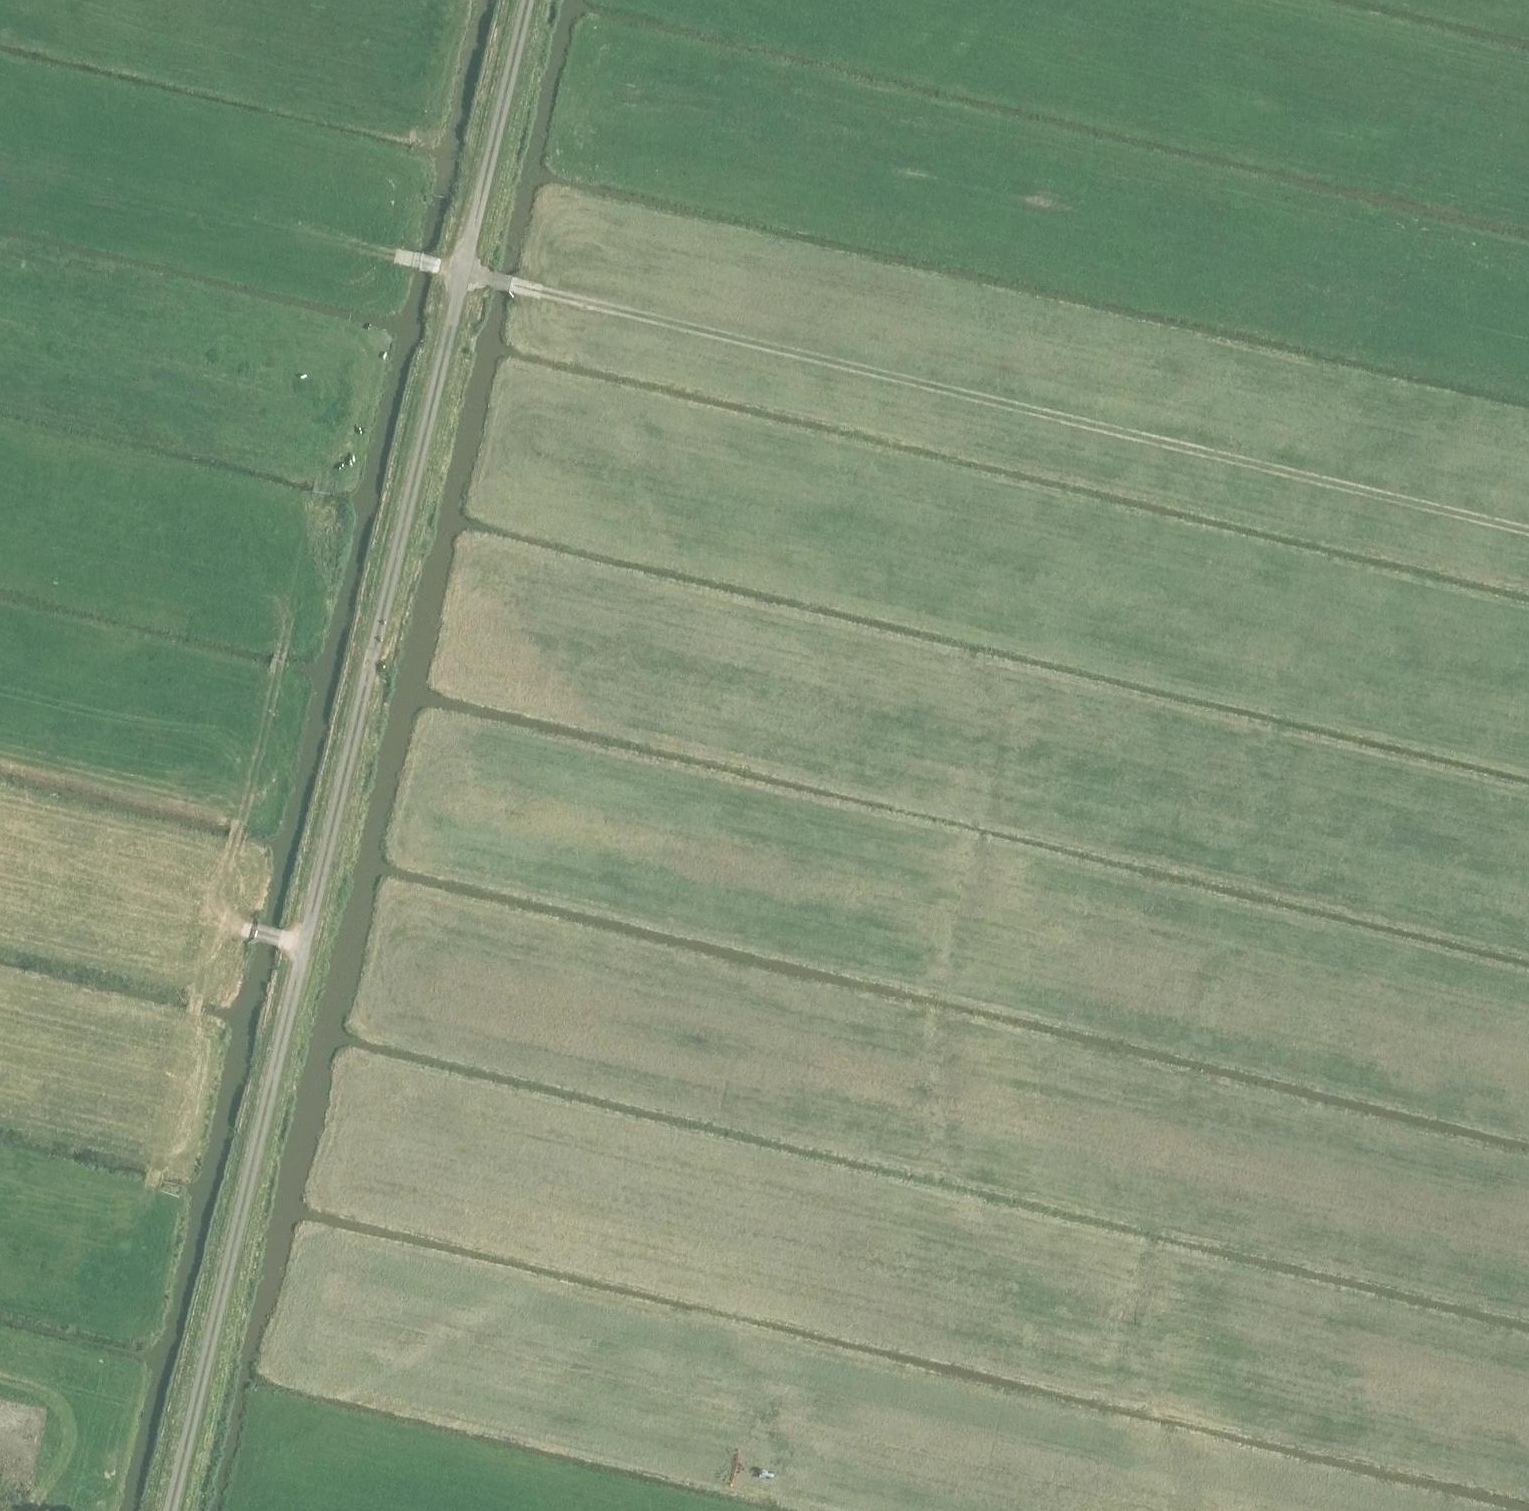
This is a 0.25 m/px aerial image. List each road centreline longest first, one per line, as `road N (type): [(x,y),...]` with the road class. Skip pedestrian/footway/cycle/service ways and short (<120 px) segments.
road 1 (track): [(1528,534),(522,289)]
road 2 (track): [(323,480),(237,838),(234,925),(106,895)]
road 3 (track): [(234,925),(194,1012),(152,1187)]
road 4 (track): [(398,258),(522,289)]

